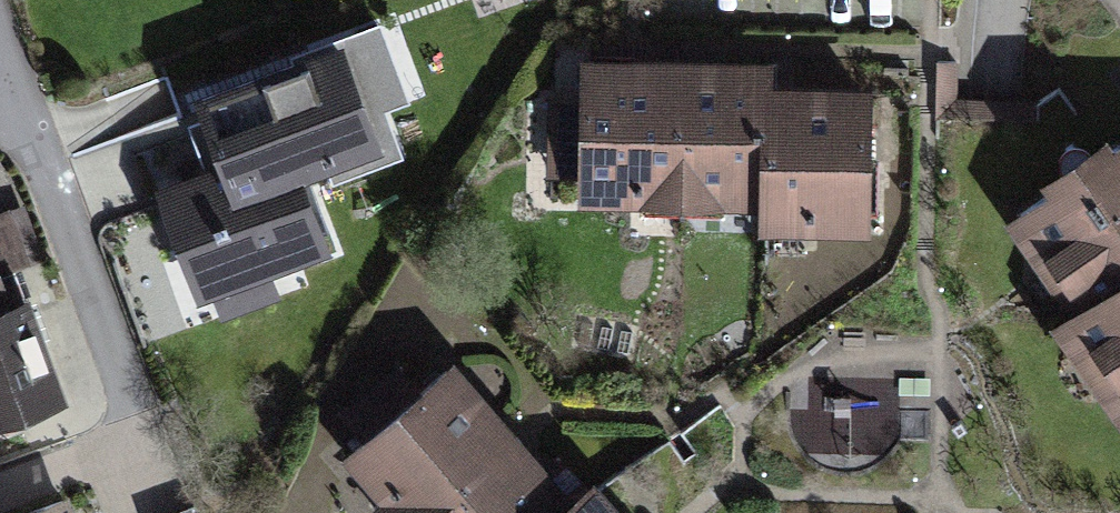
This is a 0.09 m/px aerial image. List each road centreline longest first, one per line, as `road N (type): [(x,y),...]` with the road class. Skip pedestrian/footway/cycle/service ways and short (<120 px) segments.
road 1 (residential): [(12,110),(131,435)]

